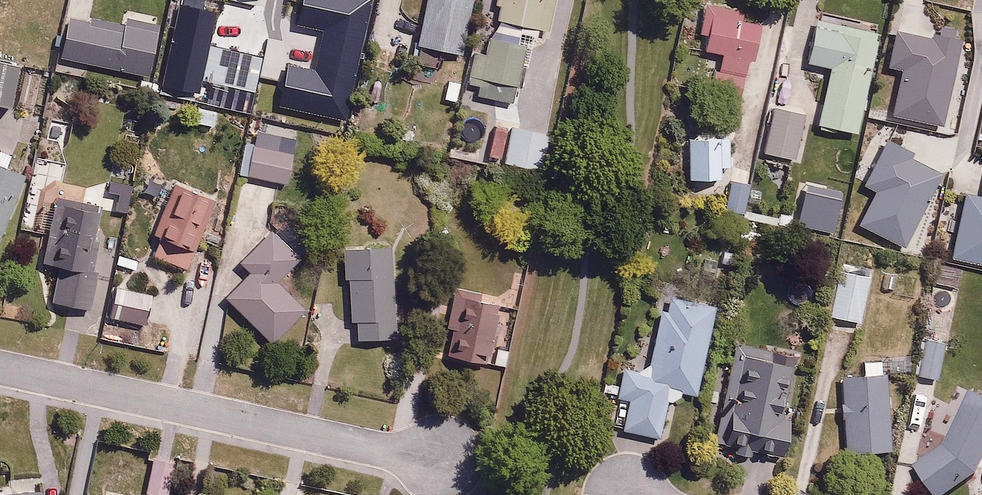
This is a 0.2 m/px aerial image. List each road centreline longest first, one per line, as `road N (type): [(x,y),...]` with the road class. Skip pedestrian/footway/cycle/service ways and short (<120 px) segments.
road 1 (residential): [(442,461),(0,367)]

